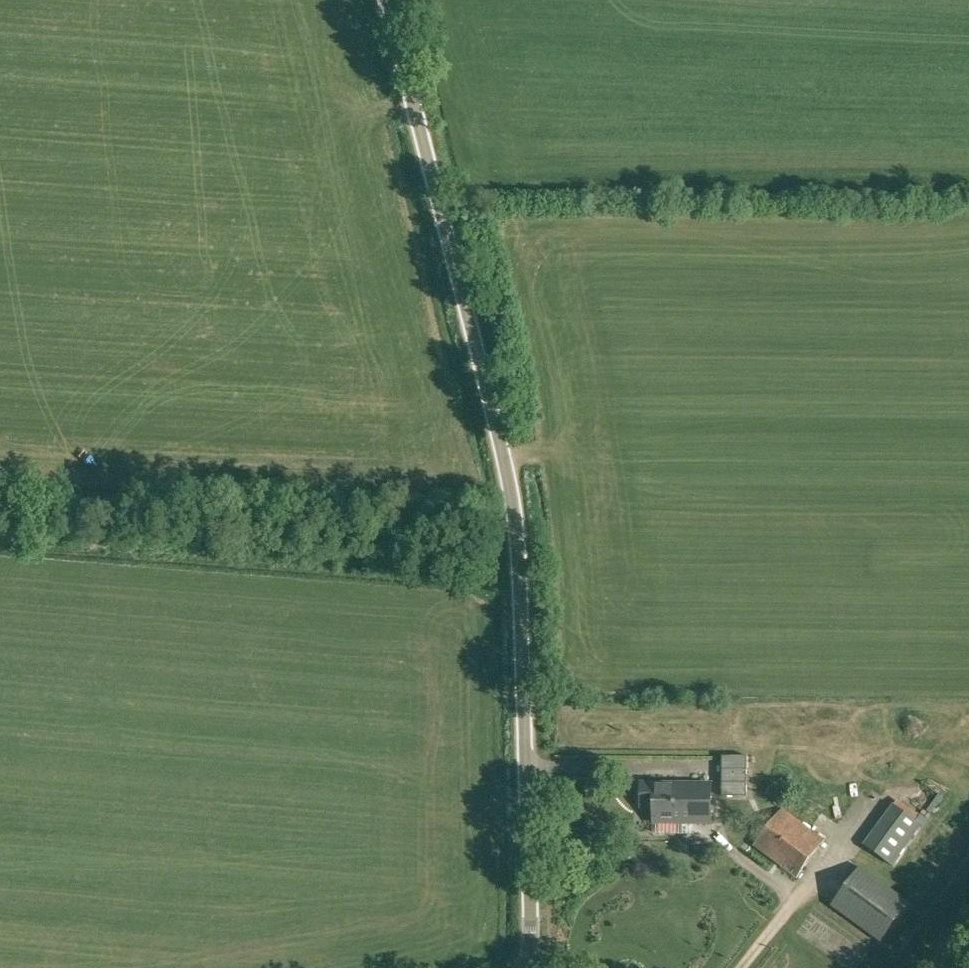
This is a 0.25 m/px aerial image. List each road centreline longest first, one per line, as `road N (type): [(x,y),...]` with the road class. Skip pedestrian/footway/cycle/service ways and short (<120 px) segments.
road 1 (unclassified): [(525,967),(508,499),(385,0)]

